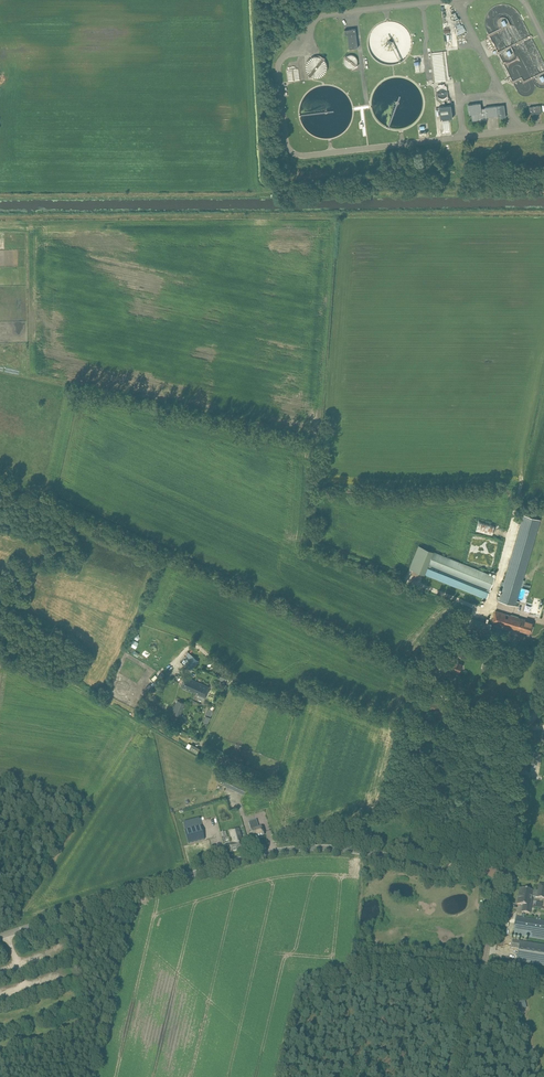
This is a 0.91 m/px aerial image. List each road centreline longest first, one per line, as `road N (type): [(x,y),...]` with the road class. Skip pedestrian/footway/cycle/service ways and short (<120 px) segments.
road 1 (track): [(543,194),(0,198)]
road 2 (track): [(0,220),(543,216)]
road 3 (tertiary): [(501,869),(286,850),(0,936)]
road 4 (track): [(535,714),(476,705),(425,673),(404,722),(312,683),(270,687),(196,643),(178,652)]
road 5 (tertiary): [(501,869),(481,981),(447,1076)]
road 6 (unclassified): [(543,705),(519,750),(501,869)]
road 7 (track): [(404,722),(390,786),(455,869)]

